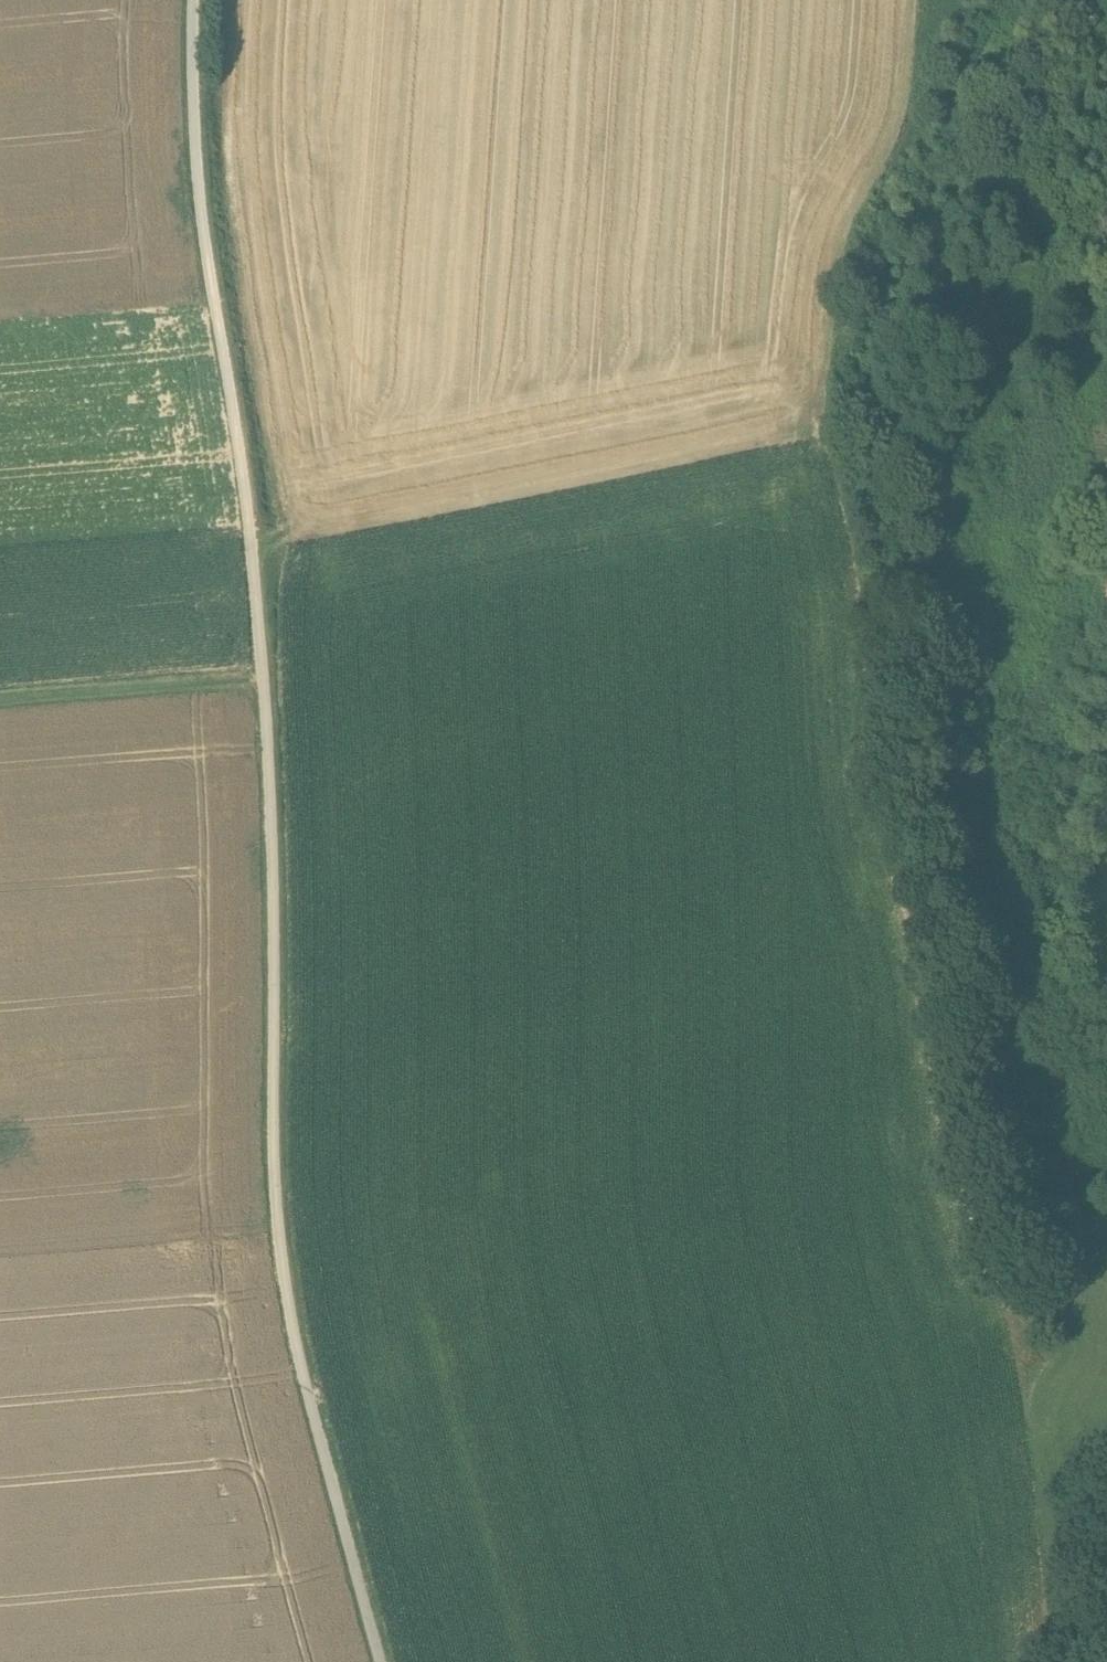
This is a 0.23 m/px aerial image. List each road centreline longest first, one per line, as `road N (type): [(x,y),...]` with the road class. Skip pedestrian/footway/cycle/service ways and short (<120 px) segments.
road 1 (unclassified): [(382,1661),(295,1328),(281,1227),(267,684),(206,210),(198,0)]
road 2 (track): [(0,703),(267,684)]

